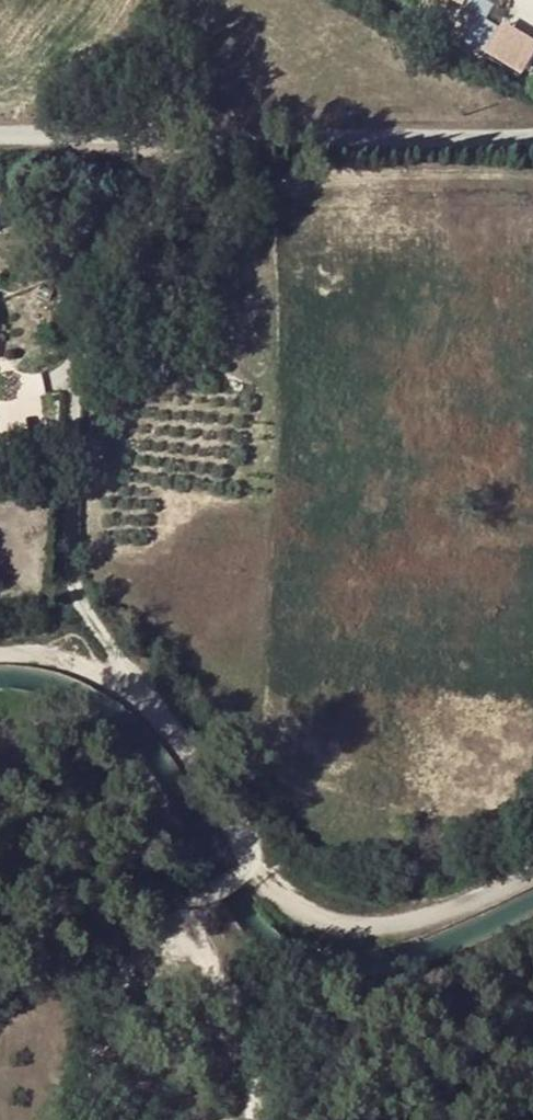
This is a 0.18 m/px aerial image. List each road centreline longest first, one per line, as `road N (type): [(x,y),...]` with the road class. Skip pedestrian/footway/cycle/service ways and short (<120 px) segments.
road 1 (track): [(532,875),(467,904),(325,928),(255,867),(205,776),(135,696),(56,666),(0,656)]
road 2 (unclassified): [(532,146),(345,152),(203,139),(0,139)]
road 3 (track): [(135,696),(93,616),(70,540),(76,401),(15,363),(0,281)]
road 4 (track): [(249,1119),(188,915),(255,867)]

